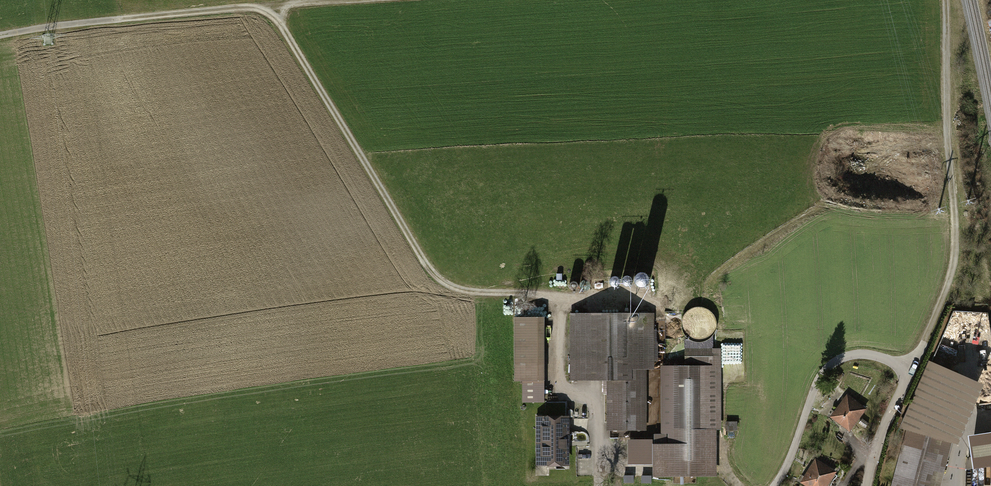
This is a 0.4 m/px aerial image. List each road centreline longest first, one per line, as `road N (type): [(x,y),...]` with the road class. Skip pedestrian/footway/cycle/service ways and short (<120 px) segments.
road 1 (track): [(643,449),(600,449),(598,398),(568,391),(561,375),(559,300),(466,292),(429,268),(271,7),(0,36)]
road 2 (track): [(946,0),(956,254),(910,371)]
road 3 (track): [(948,146),(918,146),(910,179),(825,205),(719,274),(710,304),(722,335)]
road 4 (track): [(910,371),(876,355),(844,357),(824,376),(776,485)]
road 5 (track): [(868,485),(910,371)]

